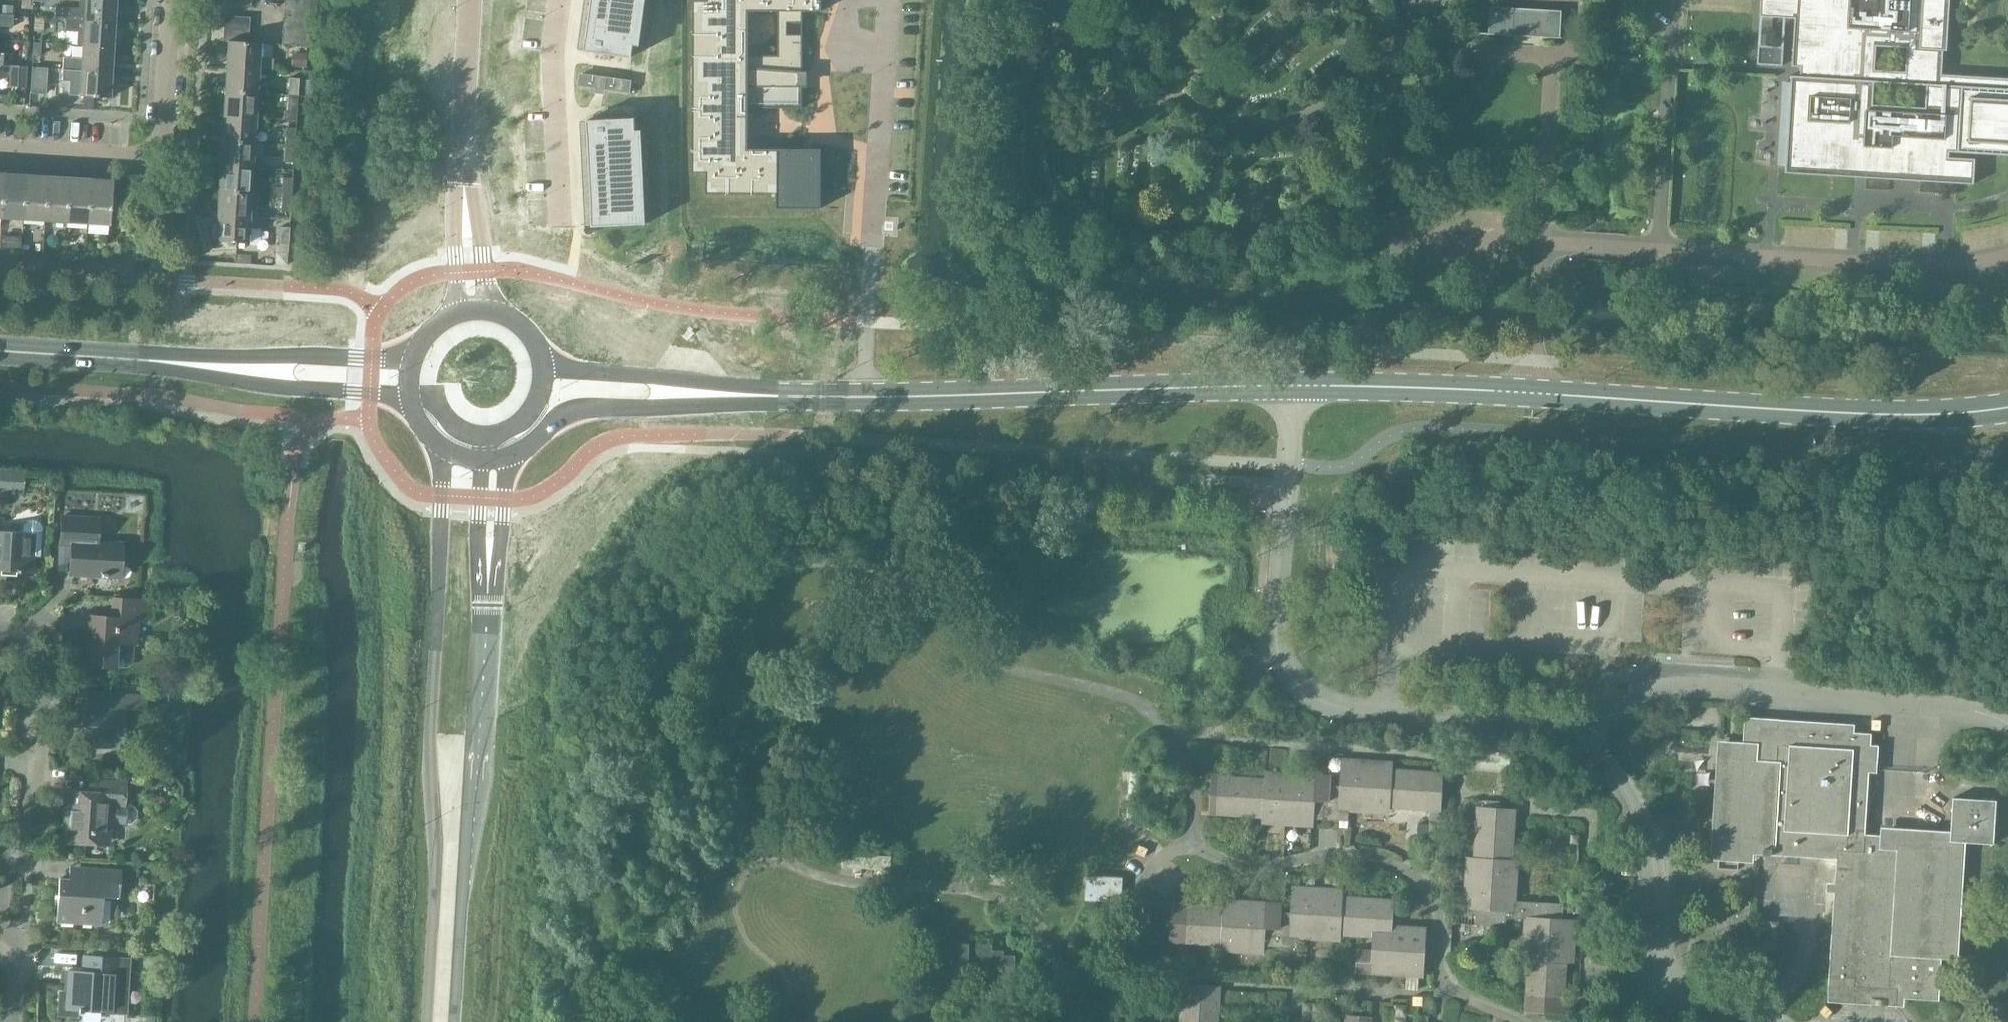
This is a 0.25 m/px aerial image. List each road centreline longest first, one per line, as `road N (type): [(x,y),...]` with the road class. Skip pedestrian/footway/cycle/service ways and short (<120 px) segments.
road 1 (secondary): [(2007,409),(1848,414),(1295,387),(870,396)]
road 2 (secondary): [(442,448),(426,1021)]
road 3 (secondary): [(457,1021),(490,566)]
road 4 (residential): [(870,396),(888,0)]
road 5 (residential): [(0,867),(28,855),(38,662),(14,624),(0,623)]
road 6 (secondary): [(417,353),(170,354),(152,361)]
road 7 (secondary): [(152,361),(279,387),(411,395)]
road 8 (secondary): [(510,455),(586,407),(728,395)]
road 9 (residential): [(559,221),(562,0)]
road 10 (residential): [(472,0),(466,186)]
road 11 (secondary): [(728,395),(545,363)]
road 12 (residential): [(154,145),(132,156),(0,149)]
road 13 (secondary): [(152,361),(0,351)]
road 14 (residential): [(154,145),(164,126),(170,0)]
road 15 (secondary): [(870,396),(728,395)]
road 16 (unclassified): [(495,311),(466,186)]
road 17 (unclassified): [(466,186),(459,312)]

